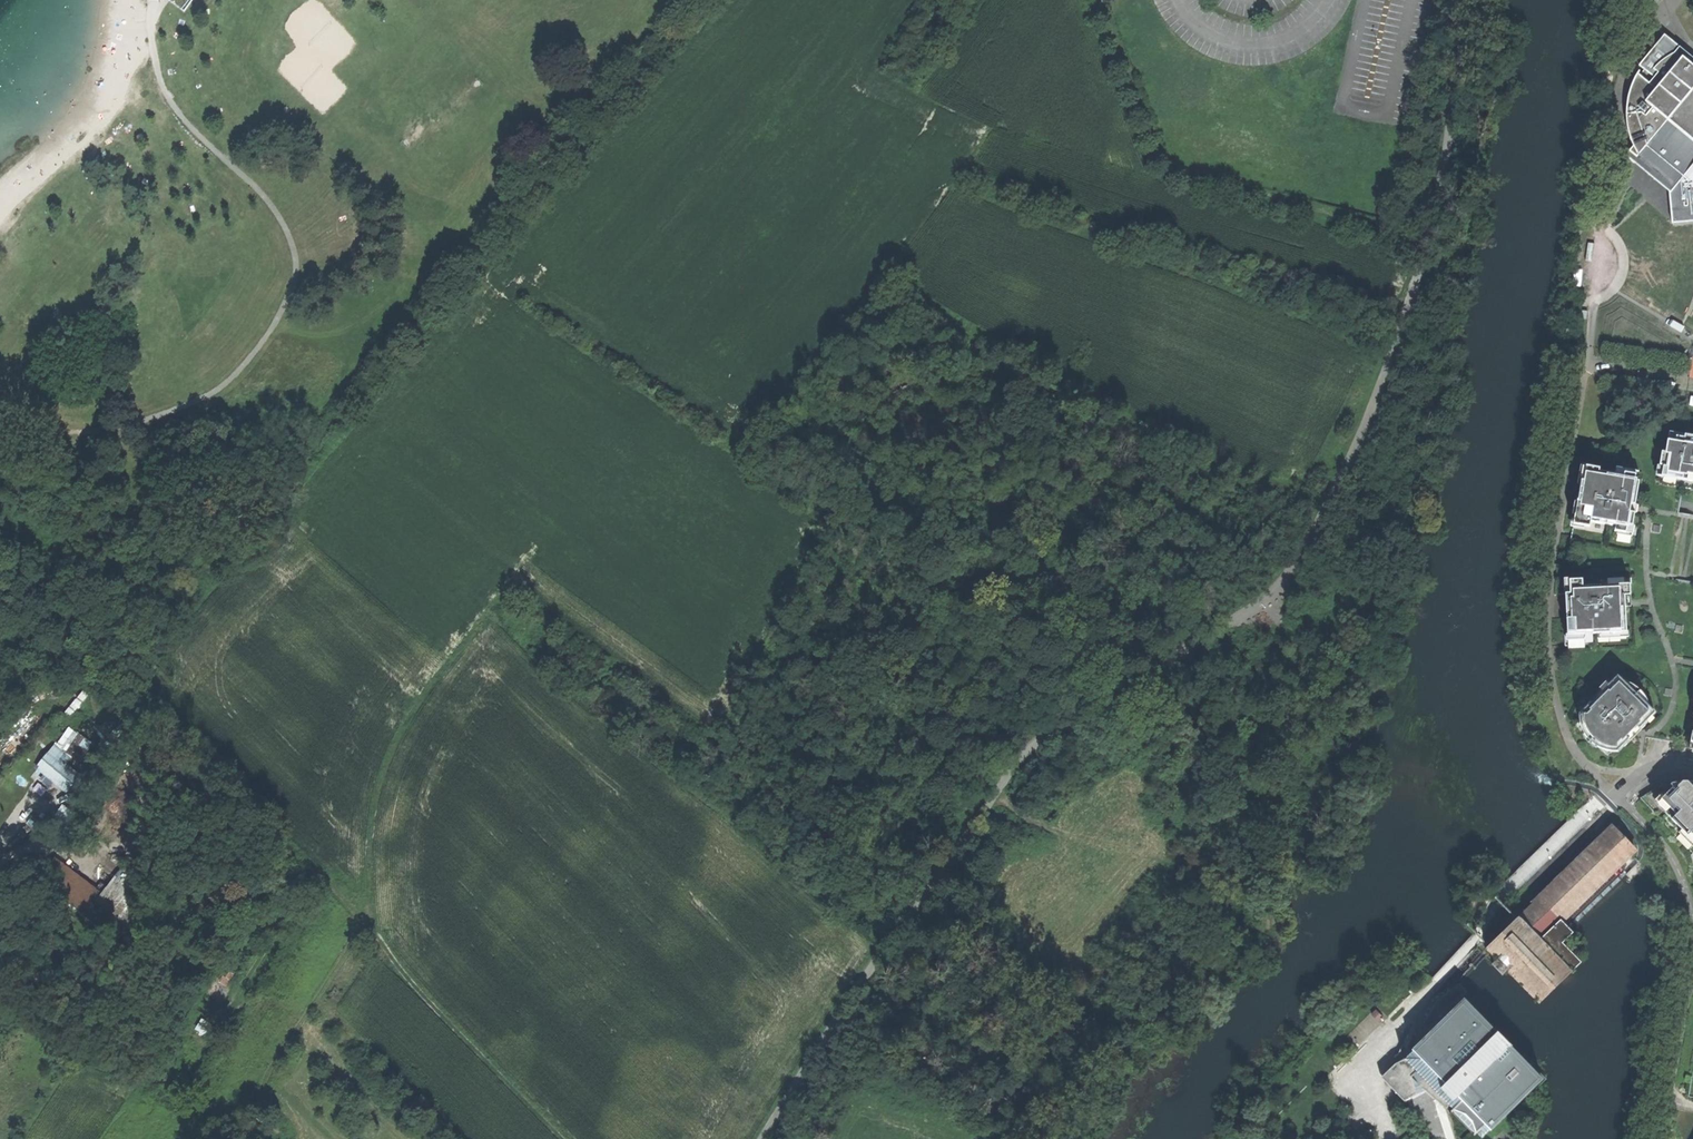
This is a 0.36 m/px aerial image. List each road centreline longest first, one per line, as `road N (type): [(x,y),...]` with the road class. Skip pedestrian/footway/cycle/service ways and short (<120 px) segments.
road 1 (track): [(1471,0),(1423,259),(1372,413),(1308,549),(1259,610),(1072,714),(1018,755),(862,980),(764,1138)]

